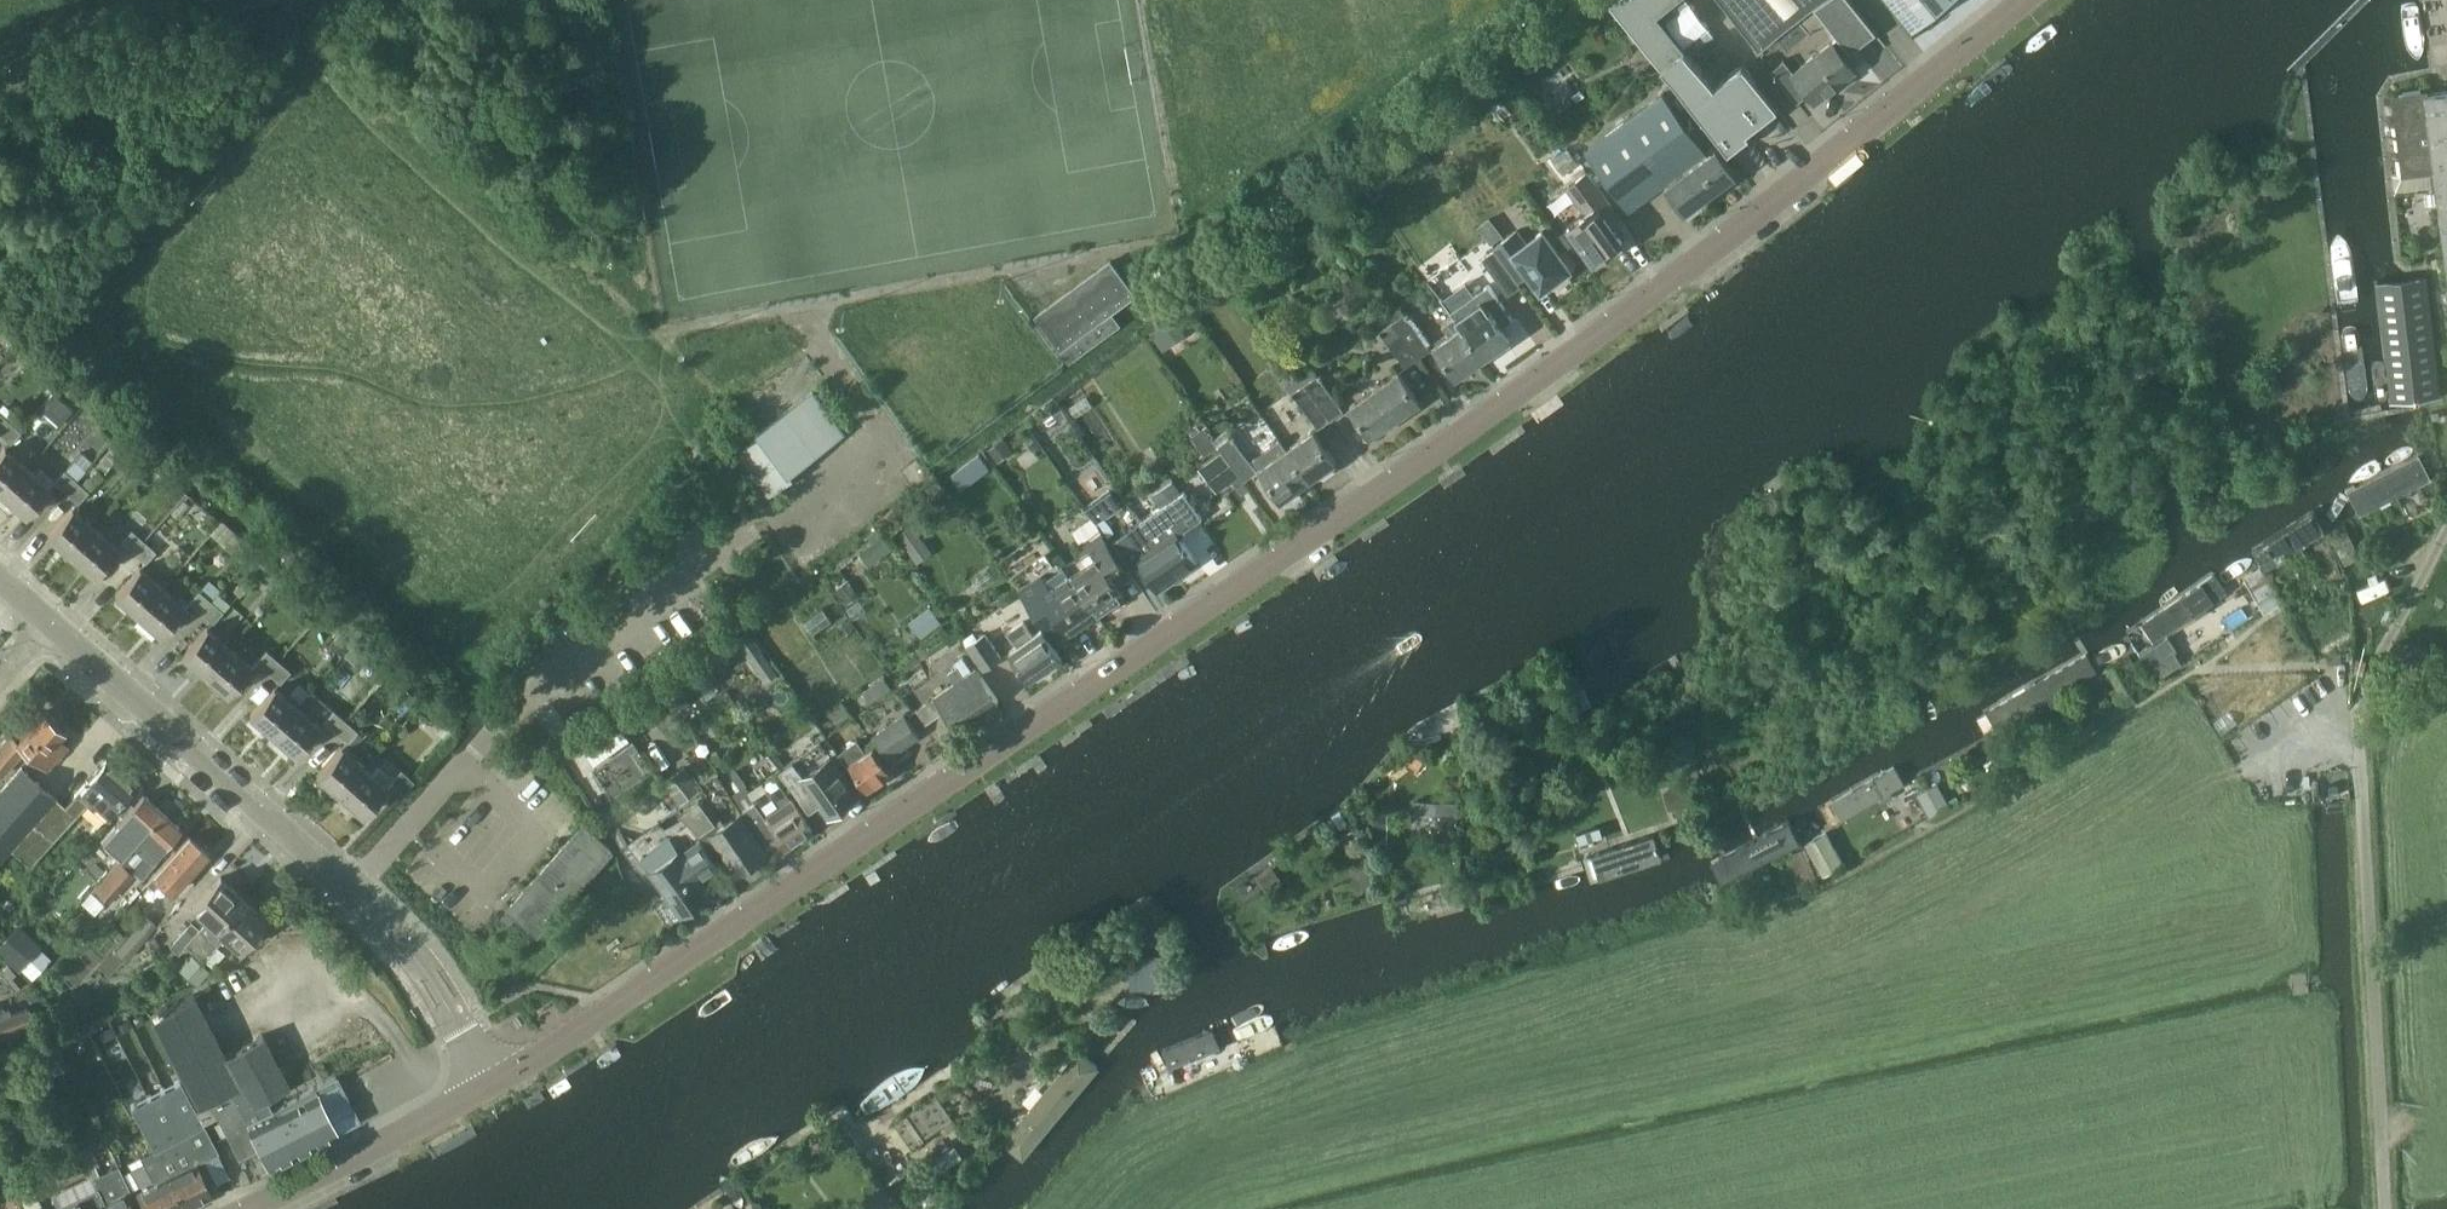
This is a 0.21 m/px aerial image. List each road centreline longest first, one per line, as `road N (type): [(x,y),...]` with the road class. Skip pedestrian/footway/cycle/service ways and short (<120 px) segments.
road 1 (tertiary): [(486,1082),(550,1049),(1444,447),(2029,0)]
road 2 (unclassified): [(350,891),(484,745),(742,541)]
road 3 (unclassified): [(2384,1208),(2360,702)]
road 4 (tertiary): [(350,891),(46,622)]
road 5 (residential): [(247,1208),(431,1120),(486,1082)]
road 6 (tertiary): [(486,1082),(414,956),(350,891)]

